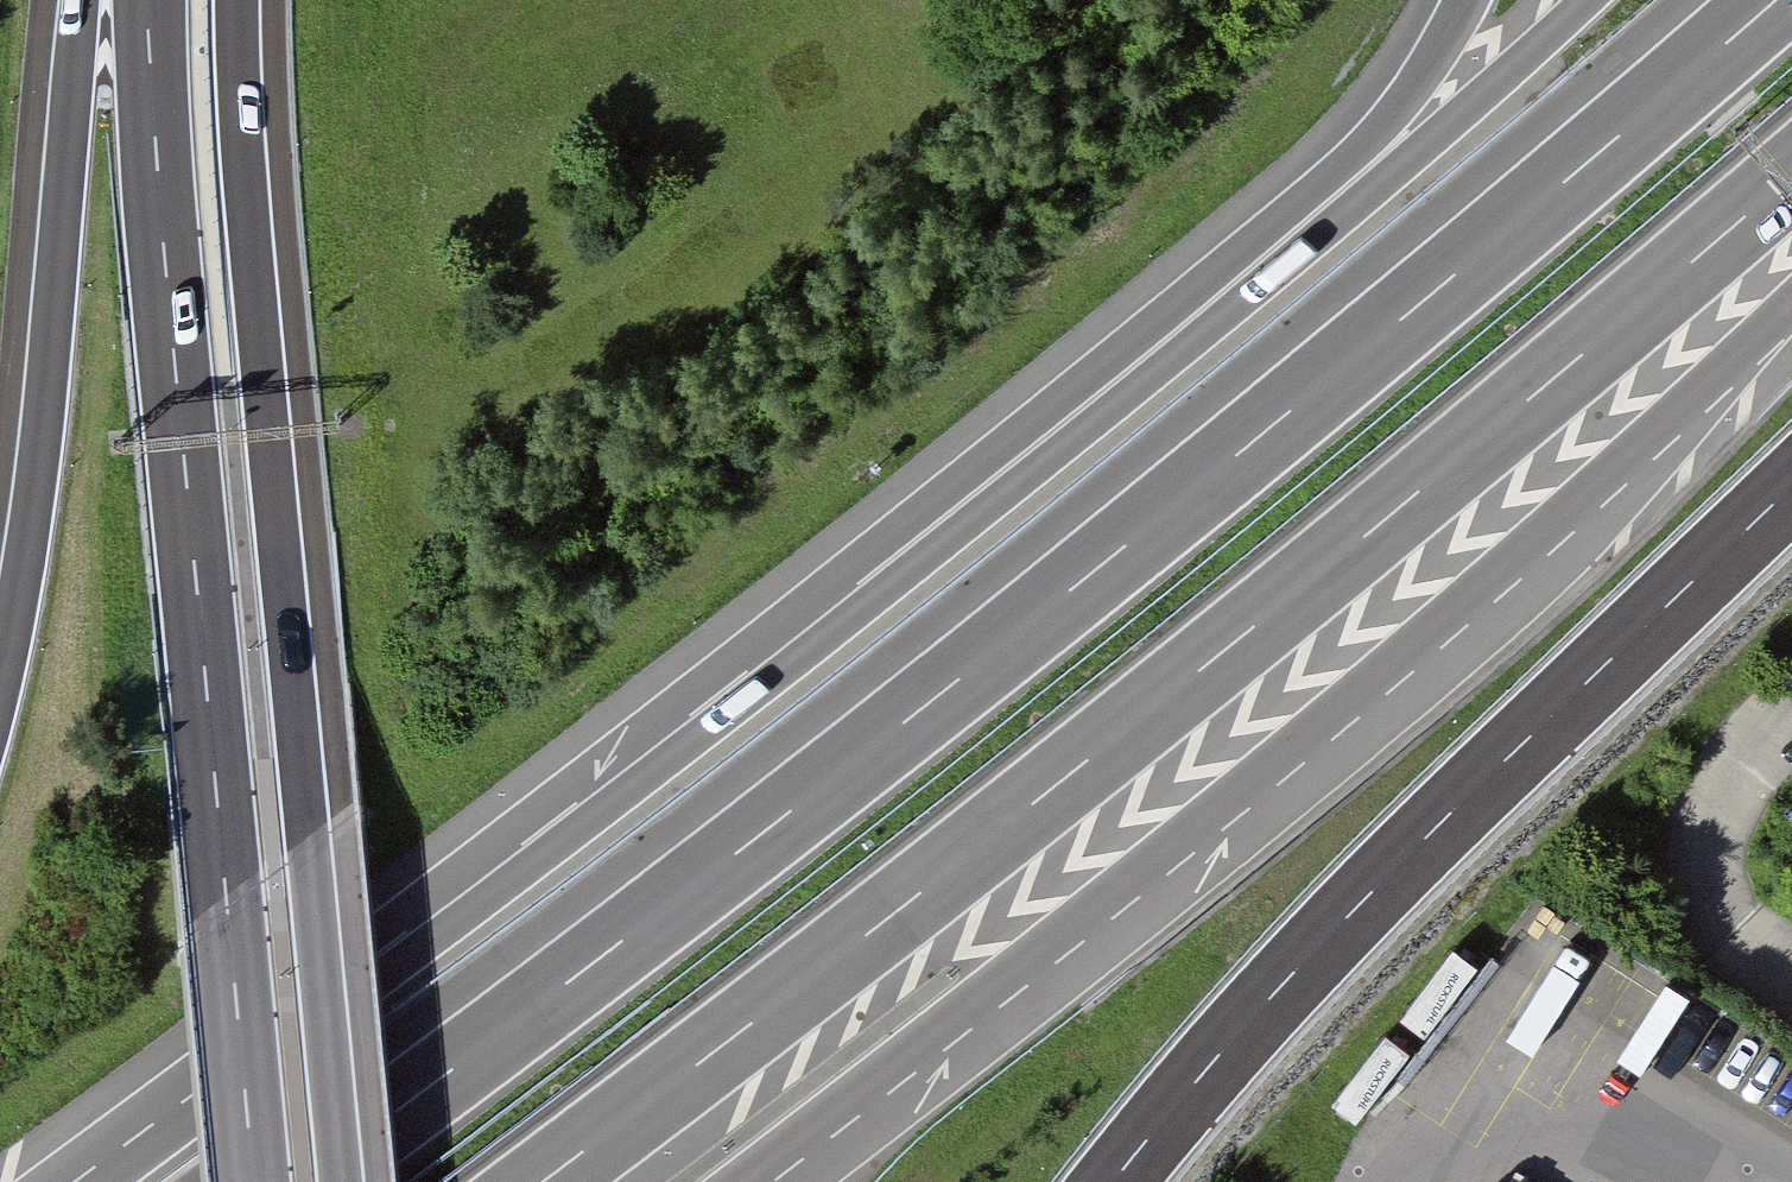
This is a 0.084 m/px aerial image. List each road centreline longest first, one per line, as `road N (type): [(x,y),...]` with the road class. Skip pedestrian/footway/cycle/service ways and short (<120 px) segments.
road 1 (motorway): [(1773,0),(1109,557),(297,1181)]
road 2 (motorway): [(547,1181),(1265,621),(1791,178)]
road 3 (motorway): [(1206,317),(586,801),(80,1181)]
road 4 (motorway): [(761,1181),(1309,764),(1622,481),(1791,306)]
road 5 (motorway): [(149,0),(157,196),(253,1181)]
road 6 (motorway): [(341,1181),(248,220),(238,0)]
road 7 (motorway): [(1116,1181),(1384,881),(1791,487)]
road 8 (motorway): [(79,0),(33,429),(0,645)]
road 9 (motorway): [(1587,0),(1206,317)]
road 10 (motorway): [(1461,0),(1366,149),(1206,317)]

